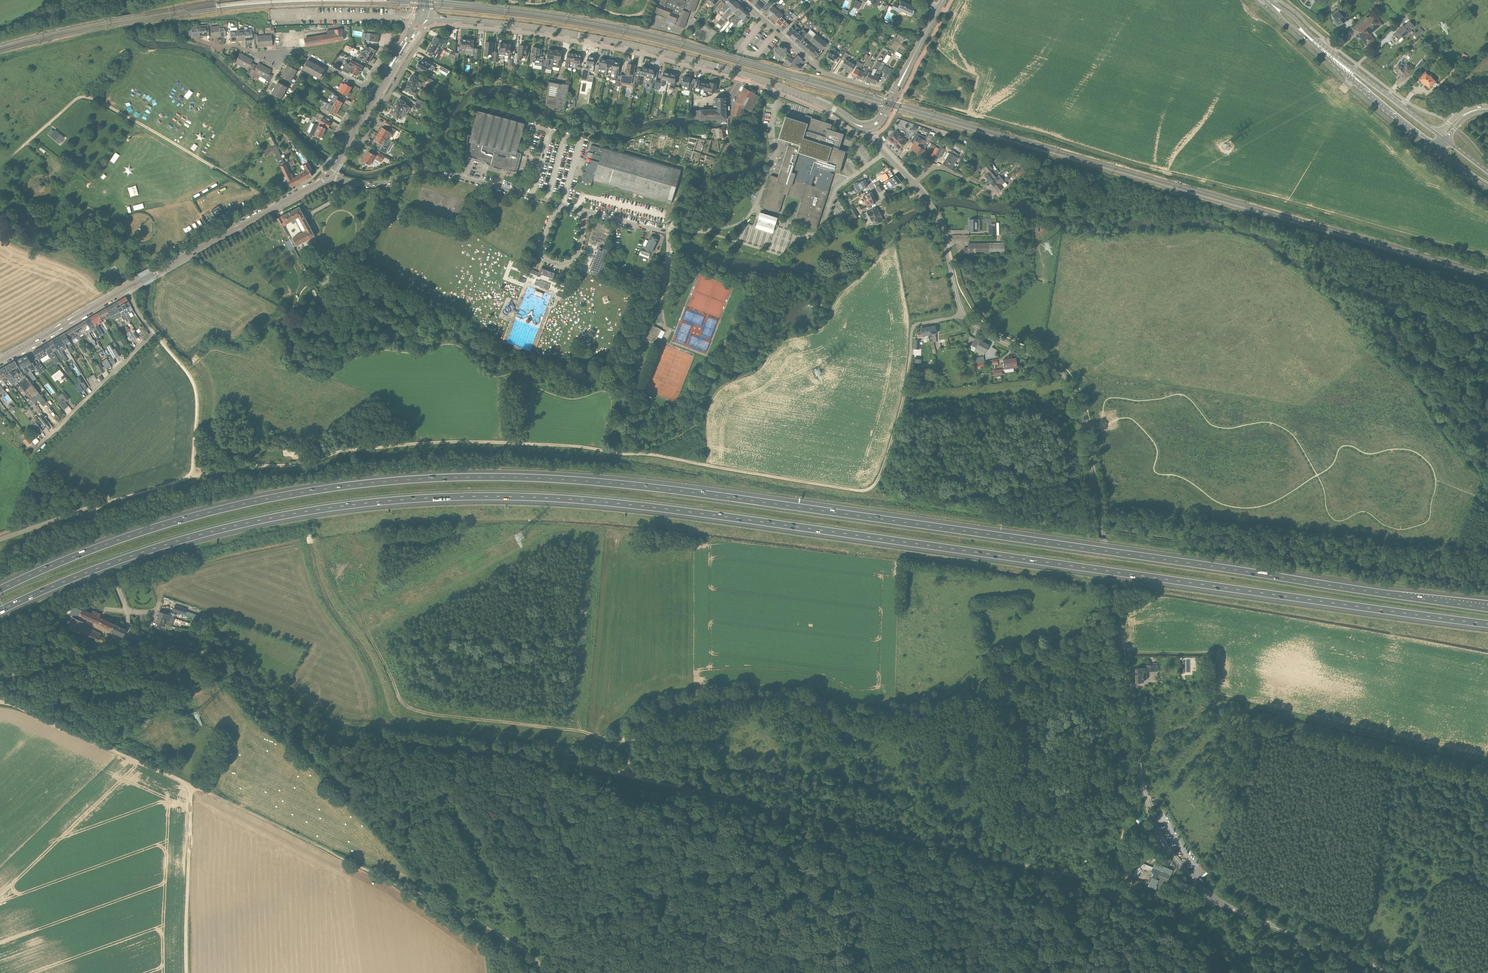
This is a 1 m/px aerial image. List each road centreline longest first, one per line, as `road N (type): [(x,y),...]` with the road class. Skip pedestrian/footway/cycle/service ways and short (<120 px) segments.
road 1 (motorway): [(1487,608),(726,497),(496,477),(386,481),(243,503),(119,539),(0,590)]
road 2 (motorway): [(0,611),(126,558),(256,521),(360,504),(503,497),(712,515),(1487,624)]
road 3 (unclassified): [(1218,899),(1173,854),(1145,797),(1079,402),(1049,364),(969,321),(936,214),(872,135)]
road 4 (track): [(192,478),(354,450),(506,444),(646,455),(867,490),(878,480),(909,381),(913,329)]
road 5 (unclassified): [(130,638),(208,655),(289,714),(335,735),(552,760),(728,798)]
road 6 (track): [(1120,645),(1002,671),(943,709),(874,728),(856,726),(804,690),(678,693),(633,741),(625,776)]
road 7 (unclassified): [(1218,899),(1168,897),(728,798)]
road 8 (tertiary): [(0,361),(326,178),(378,93)]
road 9 (tertiary): [(870,126),(778,86),(642,47),(424,17)]
road 10 (track): [(633,741),(395,717),(383,671),(334,595),(318,549)]
road 11 (track): [(207,793),(447,905),(551,970)]
road 12 (track): [(1148,803),(1212,737),(1246,725),(1487,780)]
road 13 (track): [(277,207),(85,96),(0,165)]
road 14 (unclassified): [(128,623),(89,509),(0,539)]
road 15 (unclassified): [(192,786),(0,702)]
road 16 (residential): [(378,93),(302,53),(254,54),(196,39)]
road 17 (unclassified): [(1392,972),(1218,899)]
road 18 (track): [(192,786),(186,972)]
road 19 (tertiary): [(870,126),(884,113),(939,7)]
road 20 (unclassified): [(557,204),(540,249),(558,264),(577,255),(585,211)]
road 21 (unclassified): [(0,677),(130,638)]

